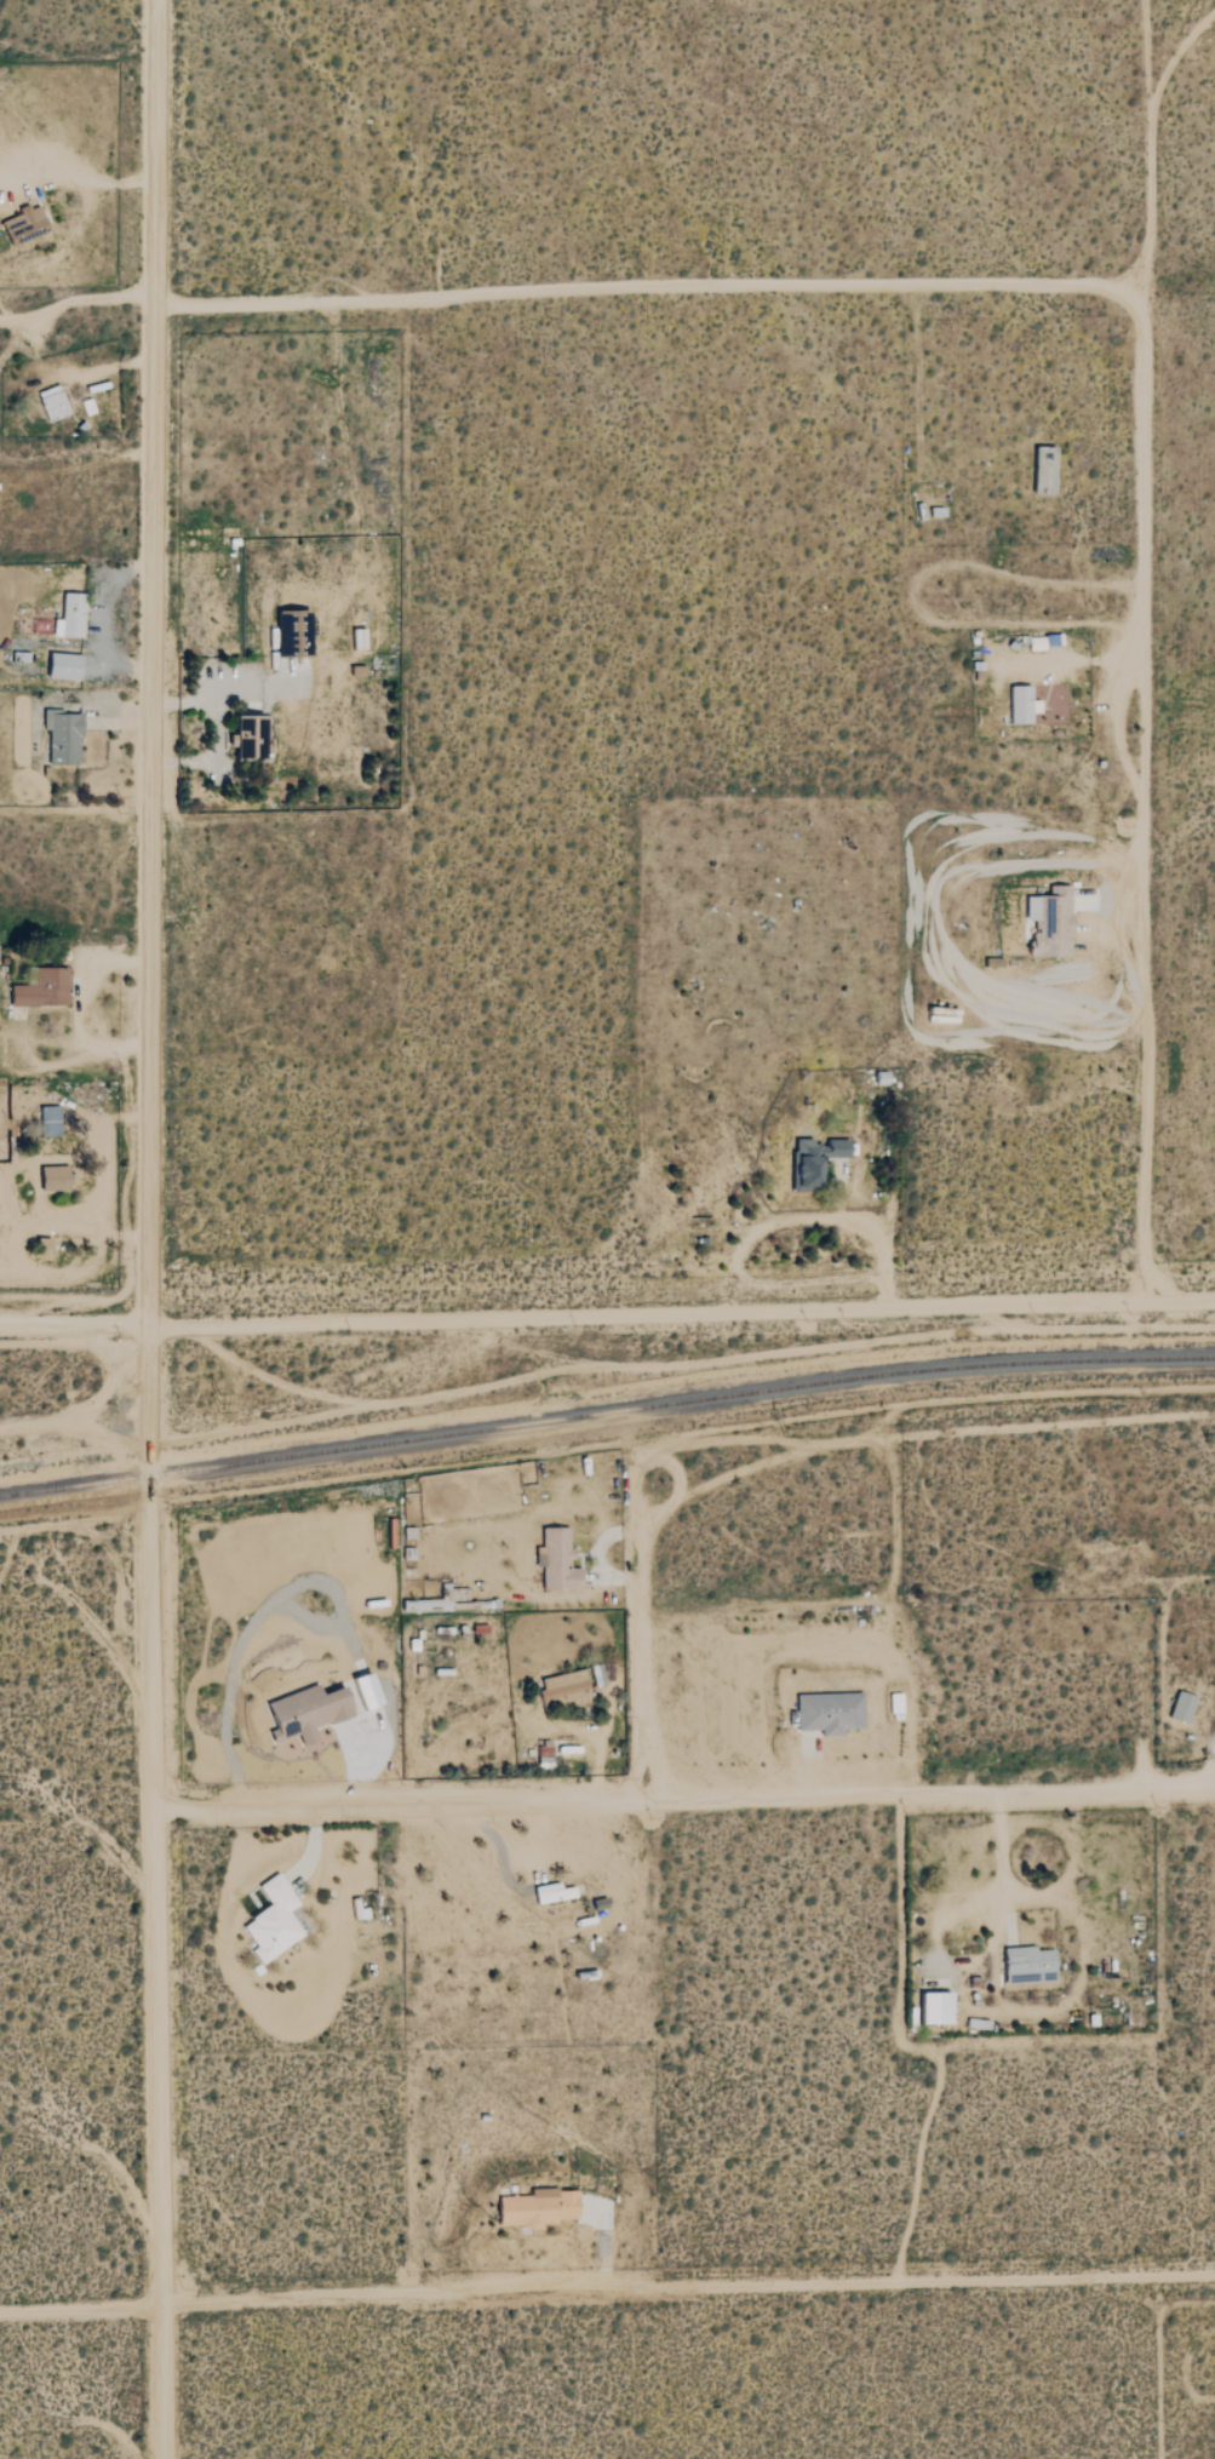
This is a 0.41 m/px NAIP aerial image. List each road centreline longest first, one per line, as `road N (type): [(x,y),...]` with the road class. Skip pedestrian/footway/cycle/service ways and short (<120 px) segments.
road 1 (track): [(165,2458),(160,1804),(148,1445),(167,0)]
road 2 (track): [(0,2311),(1214,2273)]
road 3 (track): [(1134,1306),(149,1336),(0,1333)]
road 4 (track): [(160,1804),(1214,1792)]
road 5 (track): [(1134,1306),(1145,292)]
road 6 (track): [(1145,292),(688,285),(162,316)]
road 7 (track): [(1141,627),(922,619),(912,603),(915,584),(946,560),(1061,584),(1141,581)]
road 8 (track): [(995,1794),(1002,1869),(992,1920),(996,1994),(1003,2007),(1019,2011),(1070,2002),(1084,1949),(1082,1926),(1054,1899),(998,1893)]
road 9 (track): [(640,1452),(630,1799)]
road 10 (track): [(151,1116),(102,1120),(97,1211),(108,1232),(150,1237)]
road 11 (track): [(165,185),(108,190),(76,170),(5,185)]
road 12 (track): [(0,326),(164,297)]
road 13 (track): [(153,1053),(47,1077),(0,1077)]

